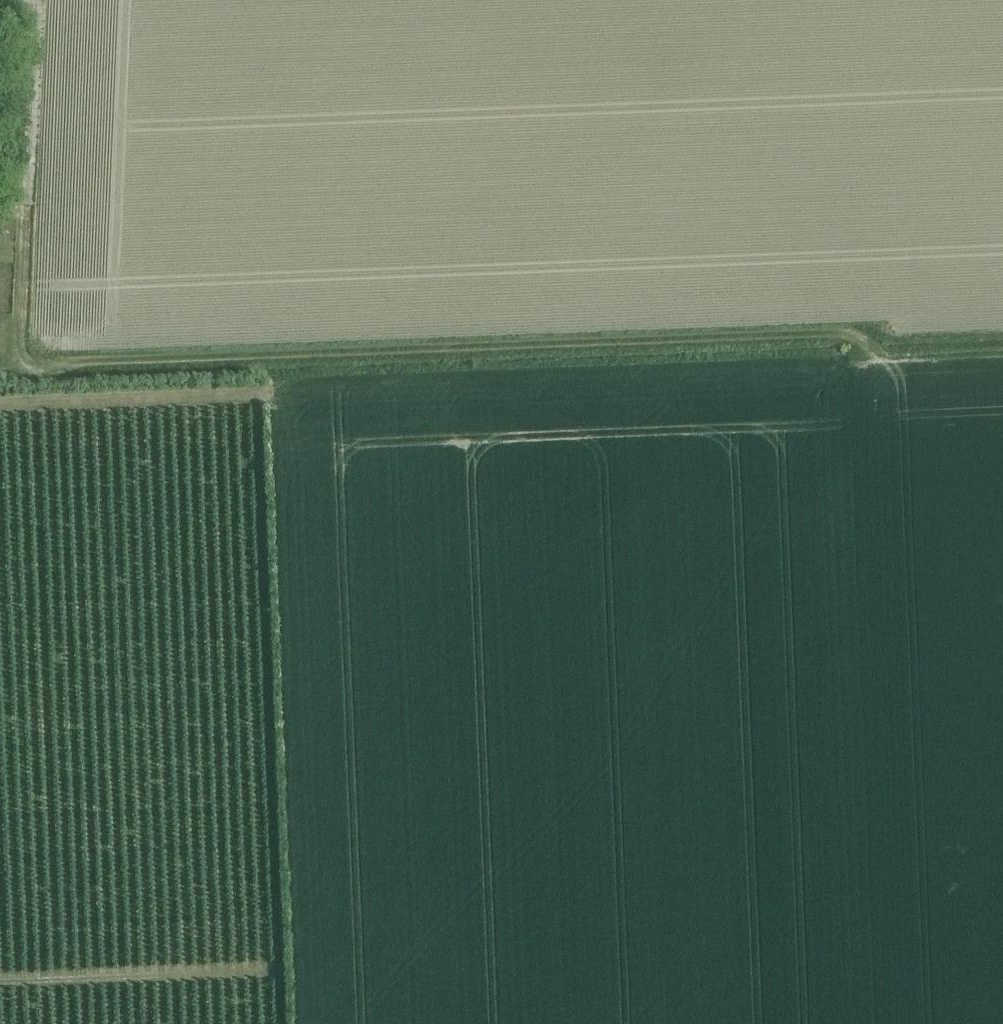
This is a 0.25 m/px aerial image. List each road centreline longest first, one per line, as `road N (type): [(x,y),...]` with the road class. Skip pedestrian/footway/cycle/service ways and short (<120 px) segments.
road 1 (track): [(0,983),(278,970)]

